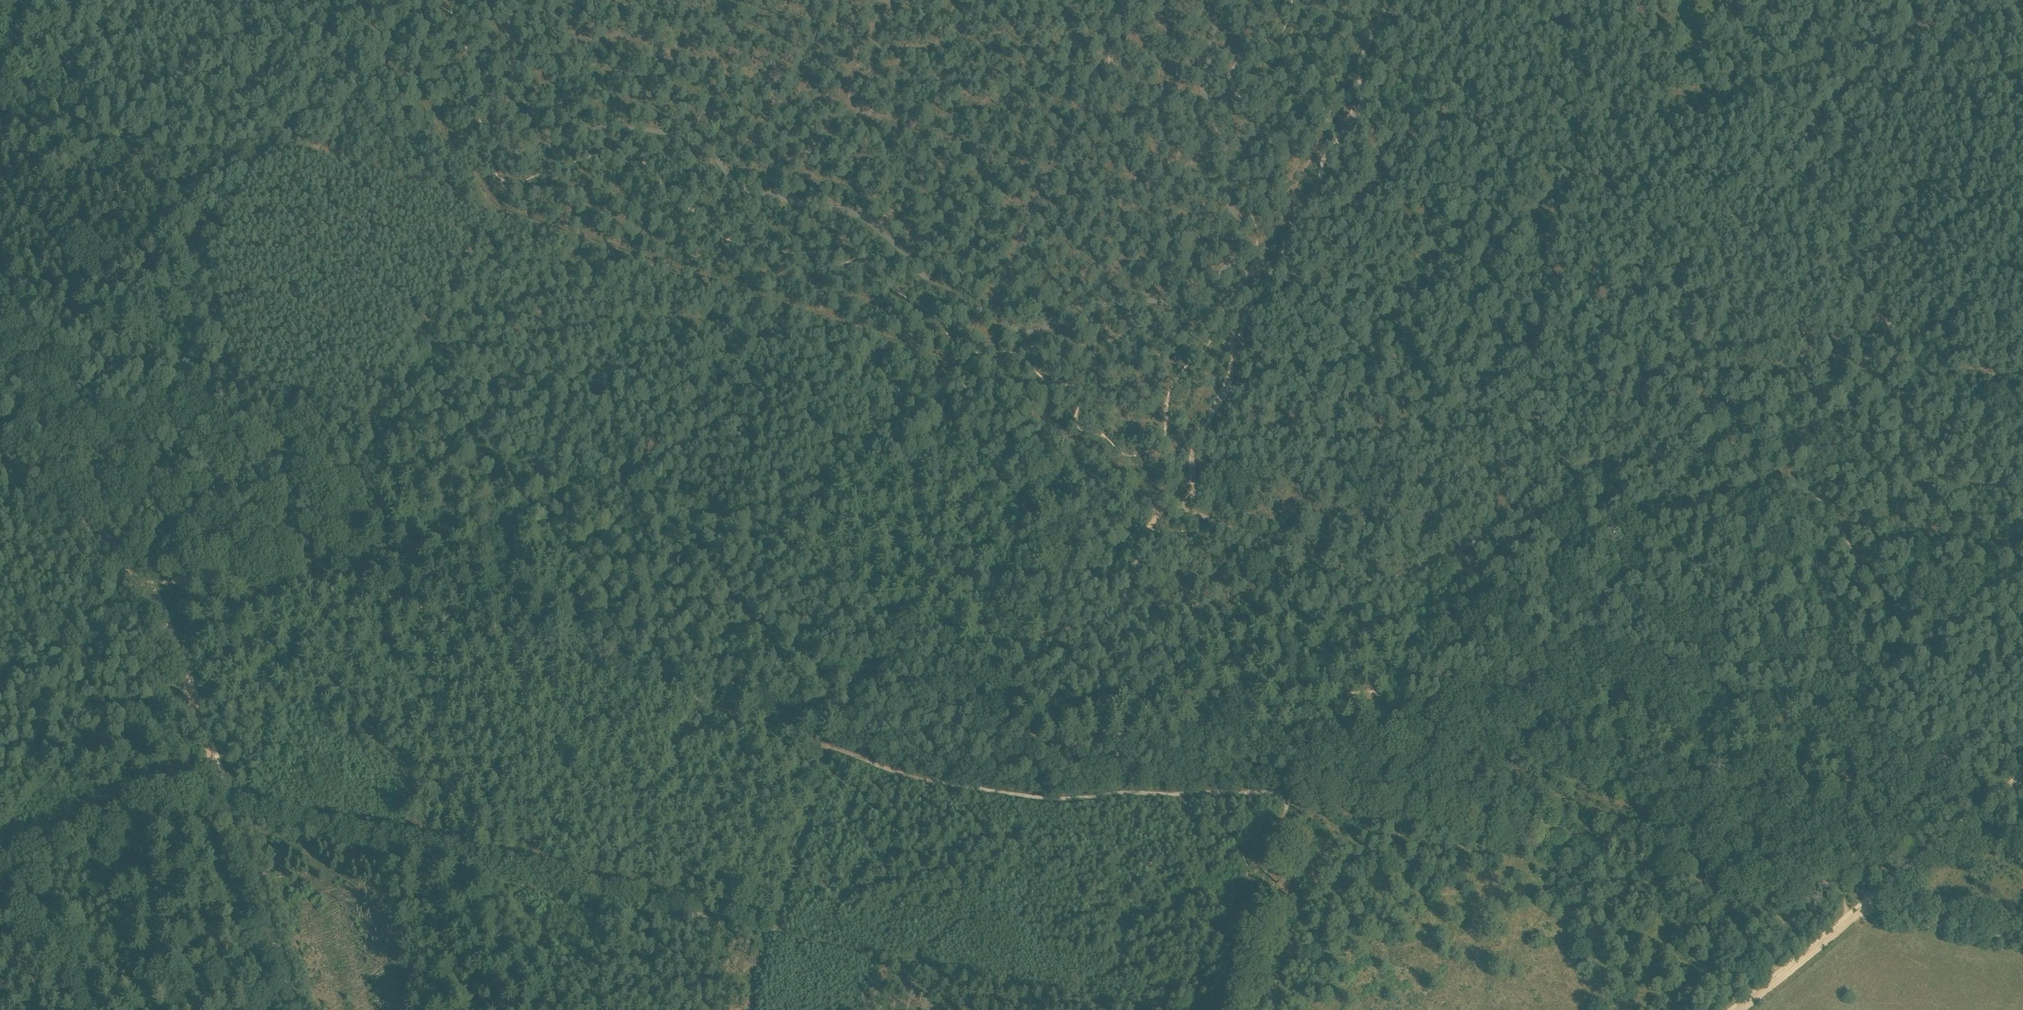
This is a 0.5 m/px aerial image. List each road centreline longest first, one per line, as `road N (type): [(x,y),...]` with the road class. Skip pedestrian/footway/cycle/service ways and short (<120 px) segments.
road 1 (track): [(29,470),(56,443),(106,444),(160,464),(175,497),(220,511),(282,550),(324,562),(366,551),(467,562),(510,605),(576,640),(632,640),(724,602),(816,617),(889,649),(925,678),(951,681),(990,727),(1022,744),(1123,755),(1187,729),(1227,726),(1270,739),(1303,783)]
road 2 (track): [(1180,505),(1375,580),(1640,467),(1710,481),(1779,480),(1827,508),(1899,630),(1920,645),(2022,666)]
road 3 (track): [(148,594),(176,579),(341,578),(905,775),(970,787)]
road 4 (track): [(1303,783),(1320,780),(1856,889),(1875,900)]
road 5 (track): [(1180,505),(1191,493),(1195,448),(1228,385),(1244,317),(1358,107),(1361,63),(1388,0)]
road 6 (track): [(233,820),(773,932)]
road 7 (track): [(148,594),(192,700),(293,1009)]
road 8 (track): [(773,932),(1131,1009)]
road 9 (track): [(970,787),(1075,798),(1282,791),(1303,783)]
road 10 (track): [(1660,0),(1623,31),(1540,213),(1539,248),(1549,269)]
road 11 (track): [(1374,0),(1273,231),(1238,228)]
road 12 (track): [(232,376),(0,298)]
road 13 (track): [(0,858),(221,762)]
road 14 (track): [(773,932),(831,747)]
road 15 (track): [(1875,900),(2022,778)]
road 16 (track): [(1742,1009),(1875,900)]
road 17 (track): [(29,470),(148,594)]
road 18 (track): [(1875,900),(1918,922),(2022,940)]

